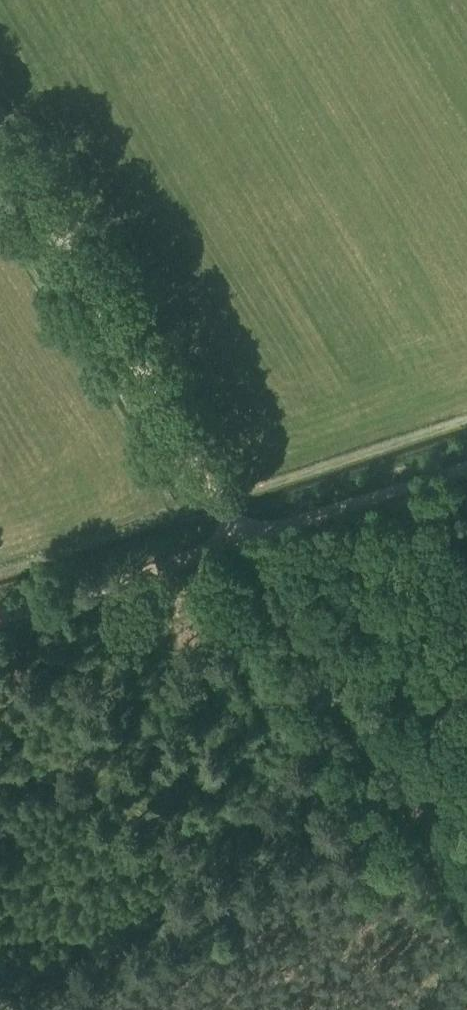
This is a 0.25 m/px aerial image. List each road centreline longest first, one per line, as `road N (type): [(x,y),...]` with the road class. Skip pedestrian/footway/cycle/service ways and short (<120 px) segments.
road 1 (track): [(251,539),(0,120)]
road 2 (track): [(466,895),(251,539)]
road 3 (track): [(230,545),(0,612)]
road 4 (track): [(466,467),(251,539)]

